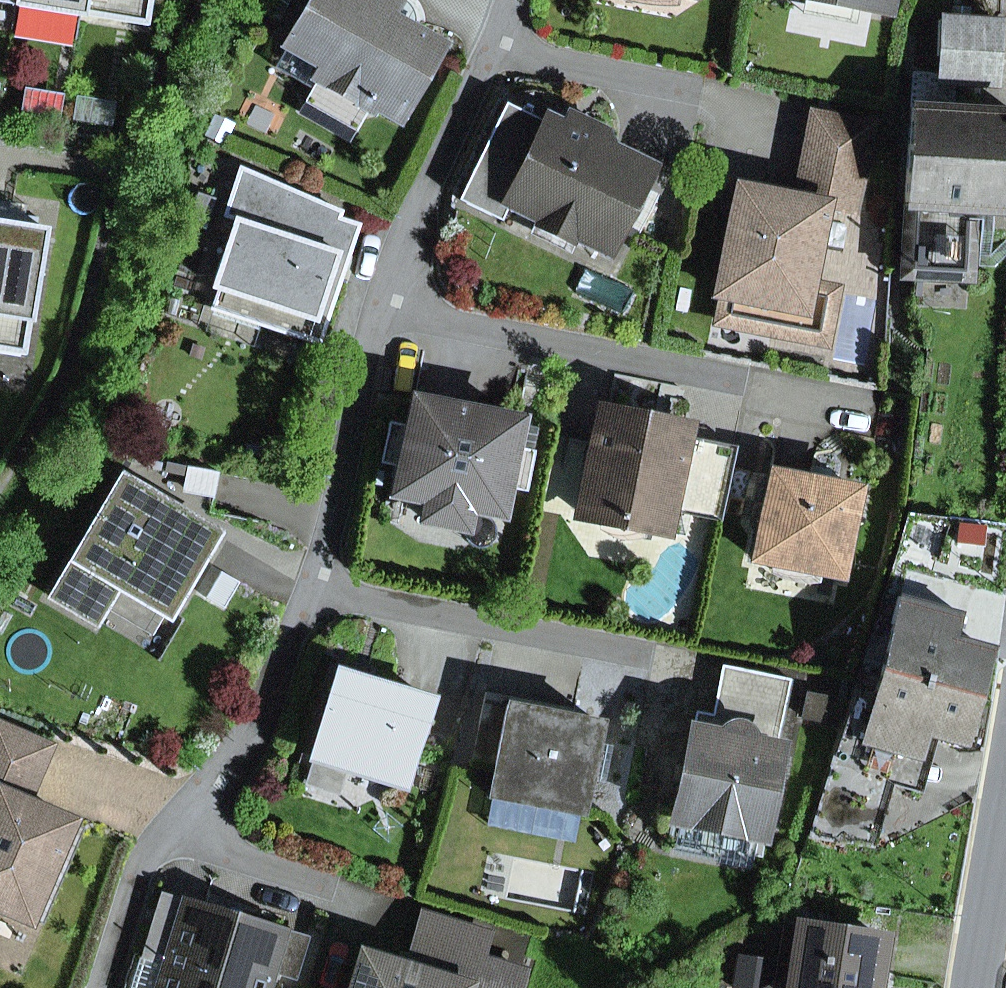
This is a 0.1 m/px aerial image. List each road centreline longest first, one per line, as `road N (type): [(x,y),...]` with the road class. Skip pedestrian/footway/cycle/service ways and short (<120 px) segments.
road 1 (residential): [(378,306),(746,381)]
road 2 (residential): [(312,589),(649,658)]
road 3 (residential): [(312,589),(253,748),(161,833)]
road 4 (residential): [(378,306),(312,589)]
road 5 (residential): [(499,48),(378,306)]
road 6 (residential): [(499,48),(701,90)]
road 7 (residential): [(161,833),(334,887)]
road 8 (tertiary): [(977,987),(1005,818)]
road 9 (residential): [(161,833),(135,877),(100,987)]

